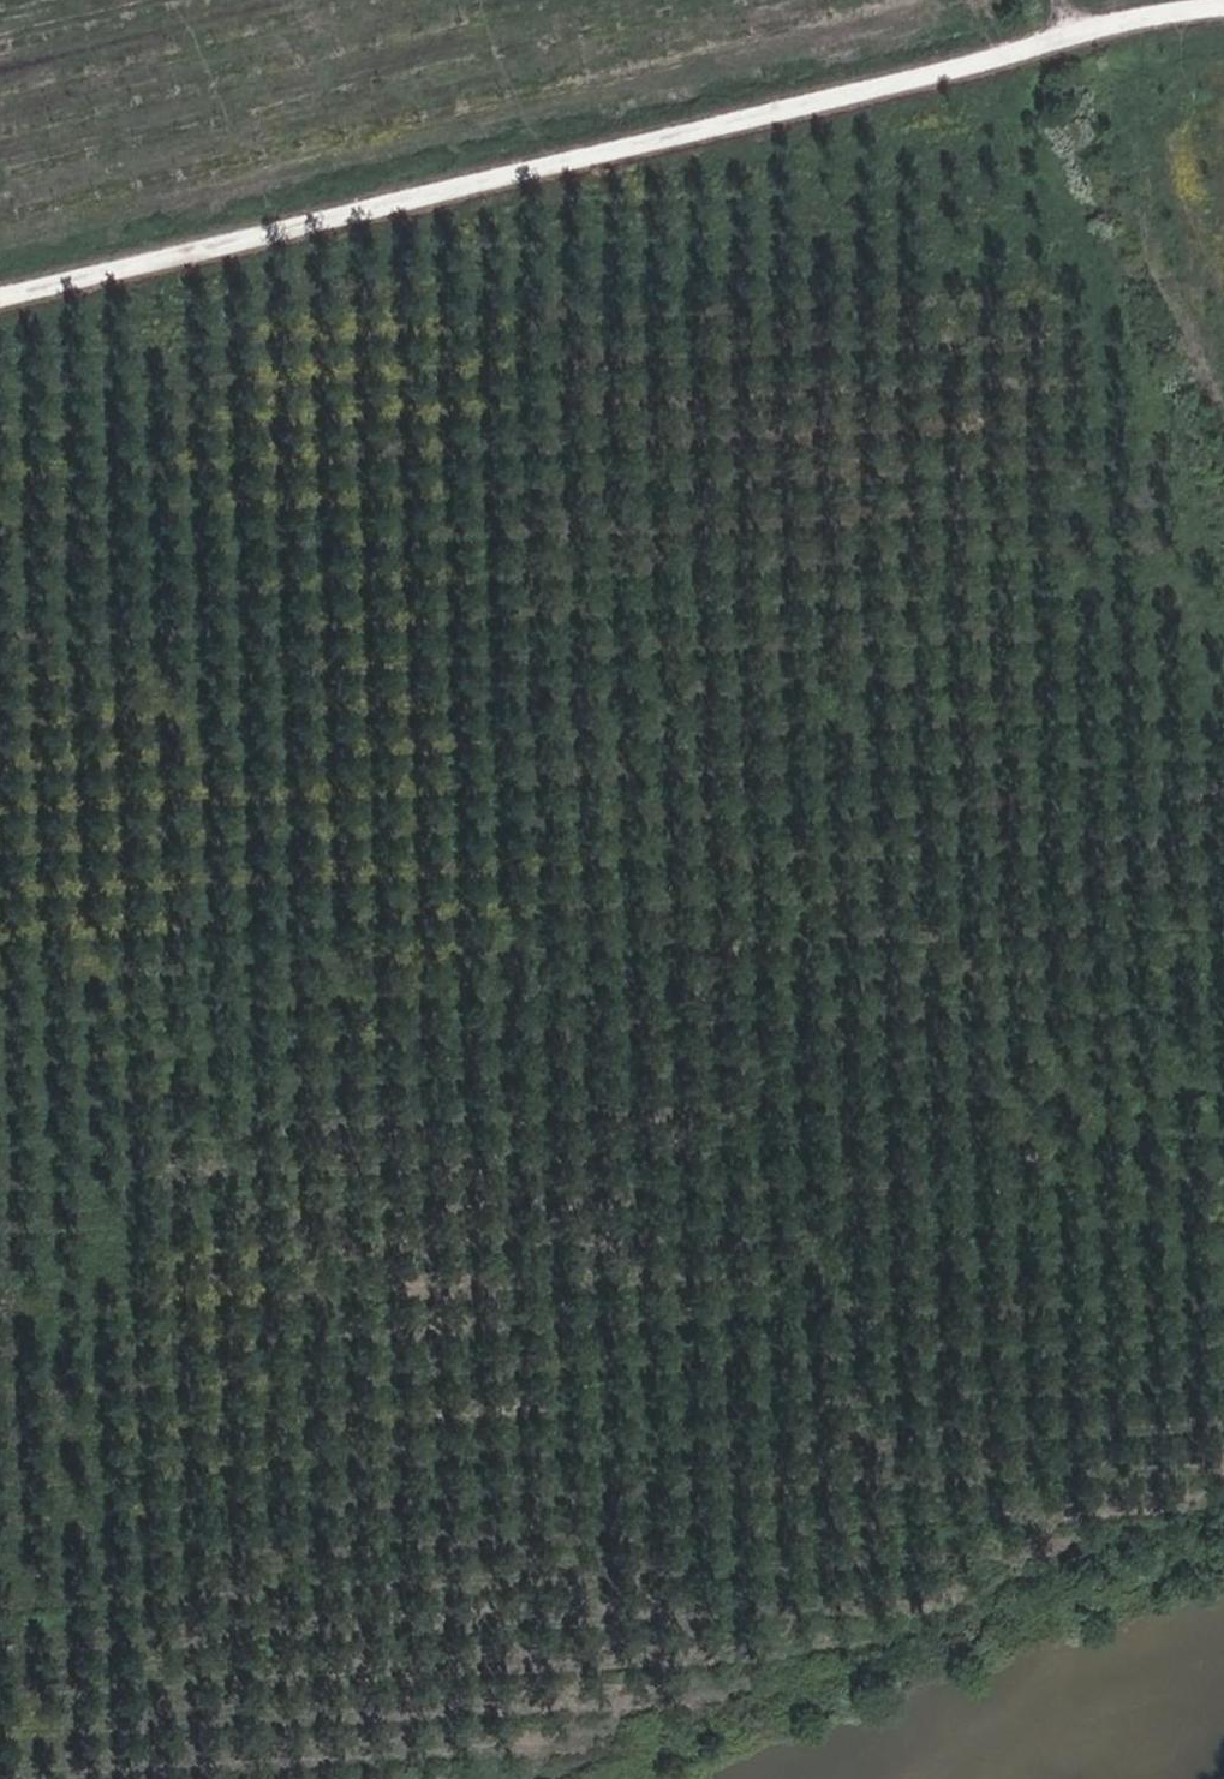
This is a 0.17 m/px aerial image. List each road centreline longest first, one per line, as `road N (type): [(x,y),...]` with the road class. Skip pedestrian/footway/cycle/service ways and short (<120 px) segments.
road 1 (track): [(0,290),(1078,35),(1065,0)]
road 2 (track): [(1223,10),(1078,35)]

